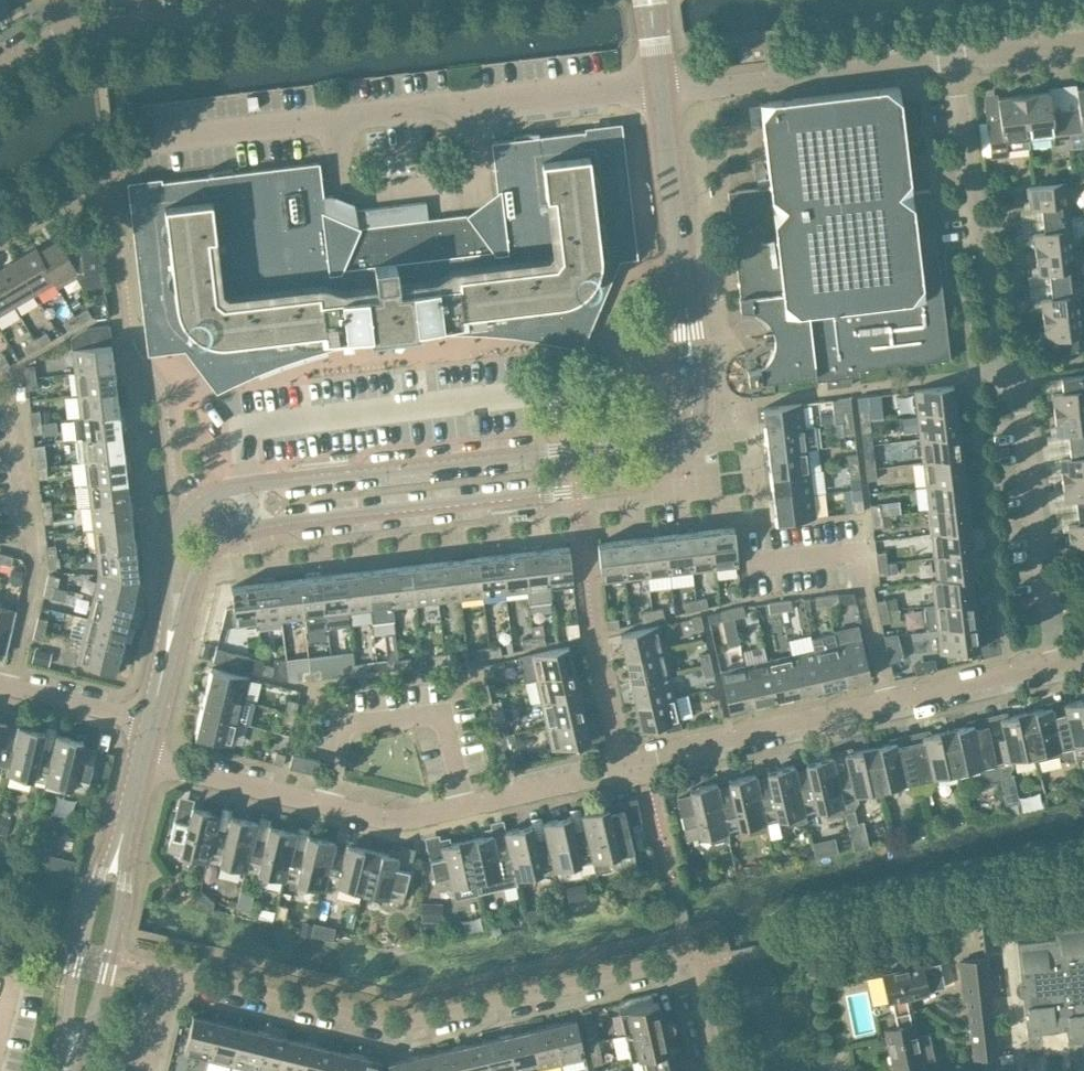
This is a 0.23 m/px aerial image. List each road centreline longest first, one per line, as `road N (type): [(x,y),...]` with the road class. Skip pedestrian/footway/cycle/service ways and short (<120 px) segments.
road 1 (tertiary): [(157,696),(197,565),(239,530),(634,479),(673,461),(692,437),(704,369),(685,297)]
road 2 (tertiary): [(685,297),(678,398),(638,439),(251,485),(198,504),(170,557),(157,696)]
road 3 (residential): [(1059,663),(1019,370),(999,372),(954,57)]
road 4 (residential): [(147,1070),(172,975),(395,1026),(689,960)]
road 5 (residential): [(659,92),(126,148),(112,157)]
road 6 (residential): [(464,807),(888,703)]
road 7 (residential): [(7,686),(33,569),(5,370)]
road 8 (residential): [(659,92),(954,57)]
road 9 (residential): [(325,804),(346,725),(443,710),(464,807)]
road 10 (residential): [(888,703),(858,551),(742,566)]
road 11 (residential): [(319,2),(66,30)]
road 12 (tertiary): [(123,832),(84,921),(64,1070)]
road 13 (tertiary): [(66,1070),(106,973),(123,832)]
road 14 (tertiary): [(685,297),(659,92)]
road 15 (residential): [(141,758),(325,804)]
road 16 (residential): [(888,703),(1059,663)]
road 17 (residential): [(151,720),(7,686)]
road 18 (residential): [(325,804),(398,821),(464,807)]
road 19 (residential): [(954,57),(1083,40)]
road 20 (residential): [(0,222),(112,157)]

